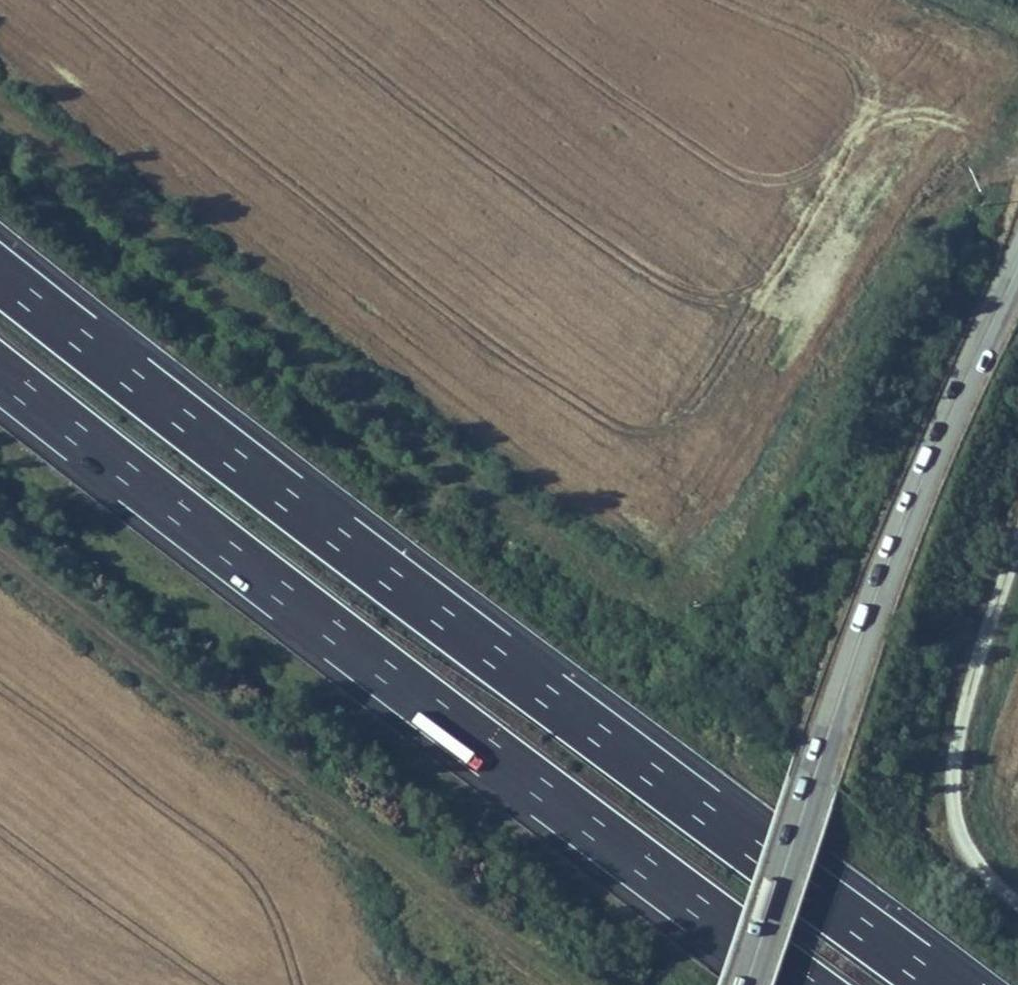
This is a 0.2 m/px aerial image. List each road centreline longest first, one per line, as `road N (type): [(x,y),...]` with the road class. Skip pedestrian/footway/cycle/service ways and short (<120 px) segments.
road 1 (track): [(1017,168),(981,177),(909,231),(722,540),(675,576),(620,570),(0,110)]
road 2 (motorway): [(946,984),(606,741),(0,274)]
road 3 (motorway): [(0,373),(556,801),(813,984)]
road 4 (tertiary): [(756,984),(885,580),(1017,277)]
road 5 (track): [(0,559),(553,984)]
road 6 (track): [(1017,519),(969,636),(970,777),(1017,887)]

